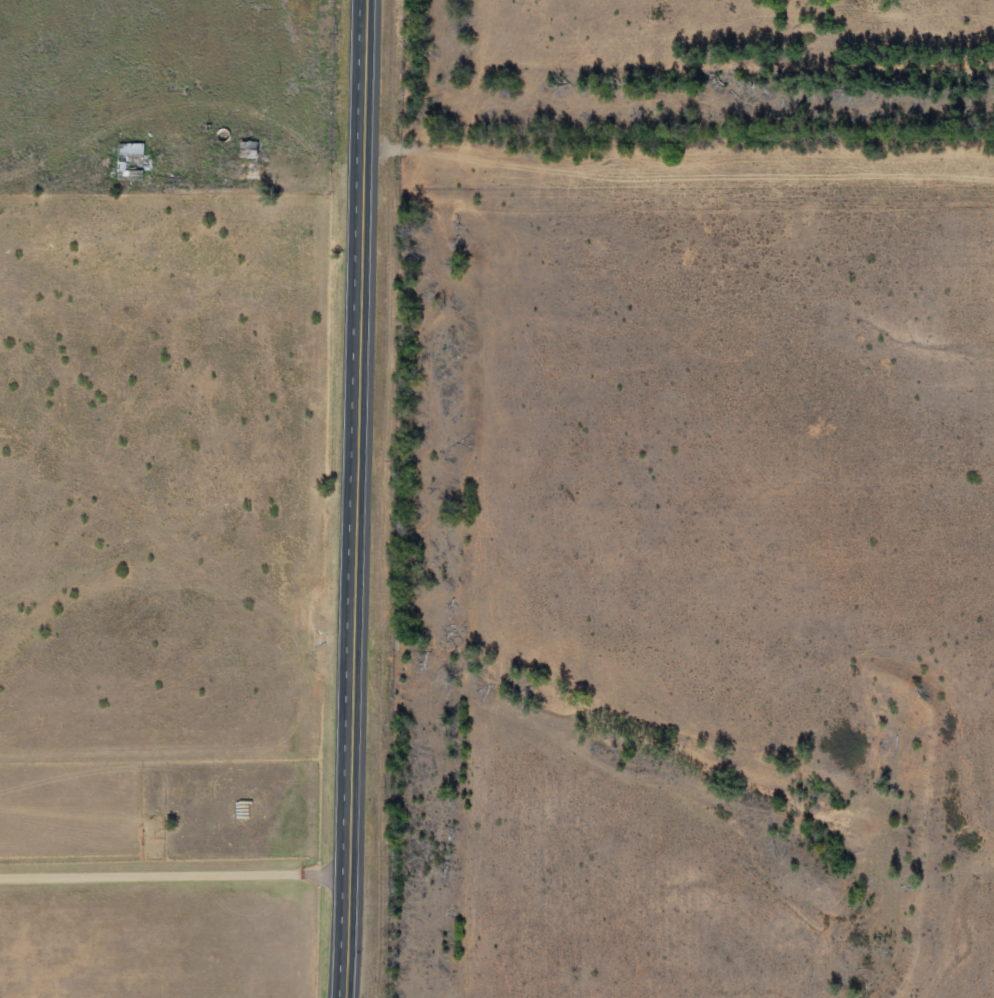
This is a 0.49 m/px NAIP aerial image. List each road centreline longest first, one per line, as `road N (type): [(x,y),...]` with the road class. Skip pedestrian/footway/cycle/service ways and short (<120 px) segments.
road 1 (primary): [(350,997),(371,0)]
road 2 (track): [(370,153),(993,153)]

